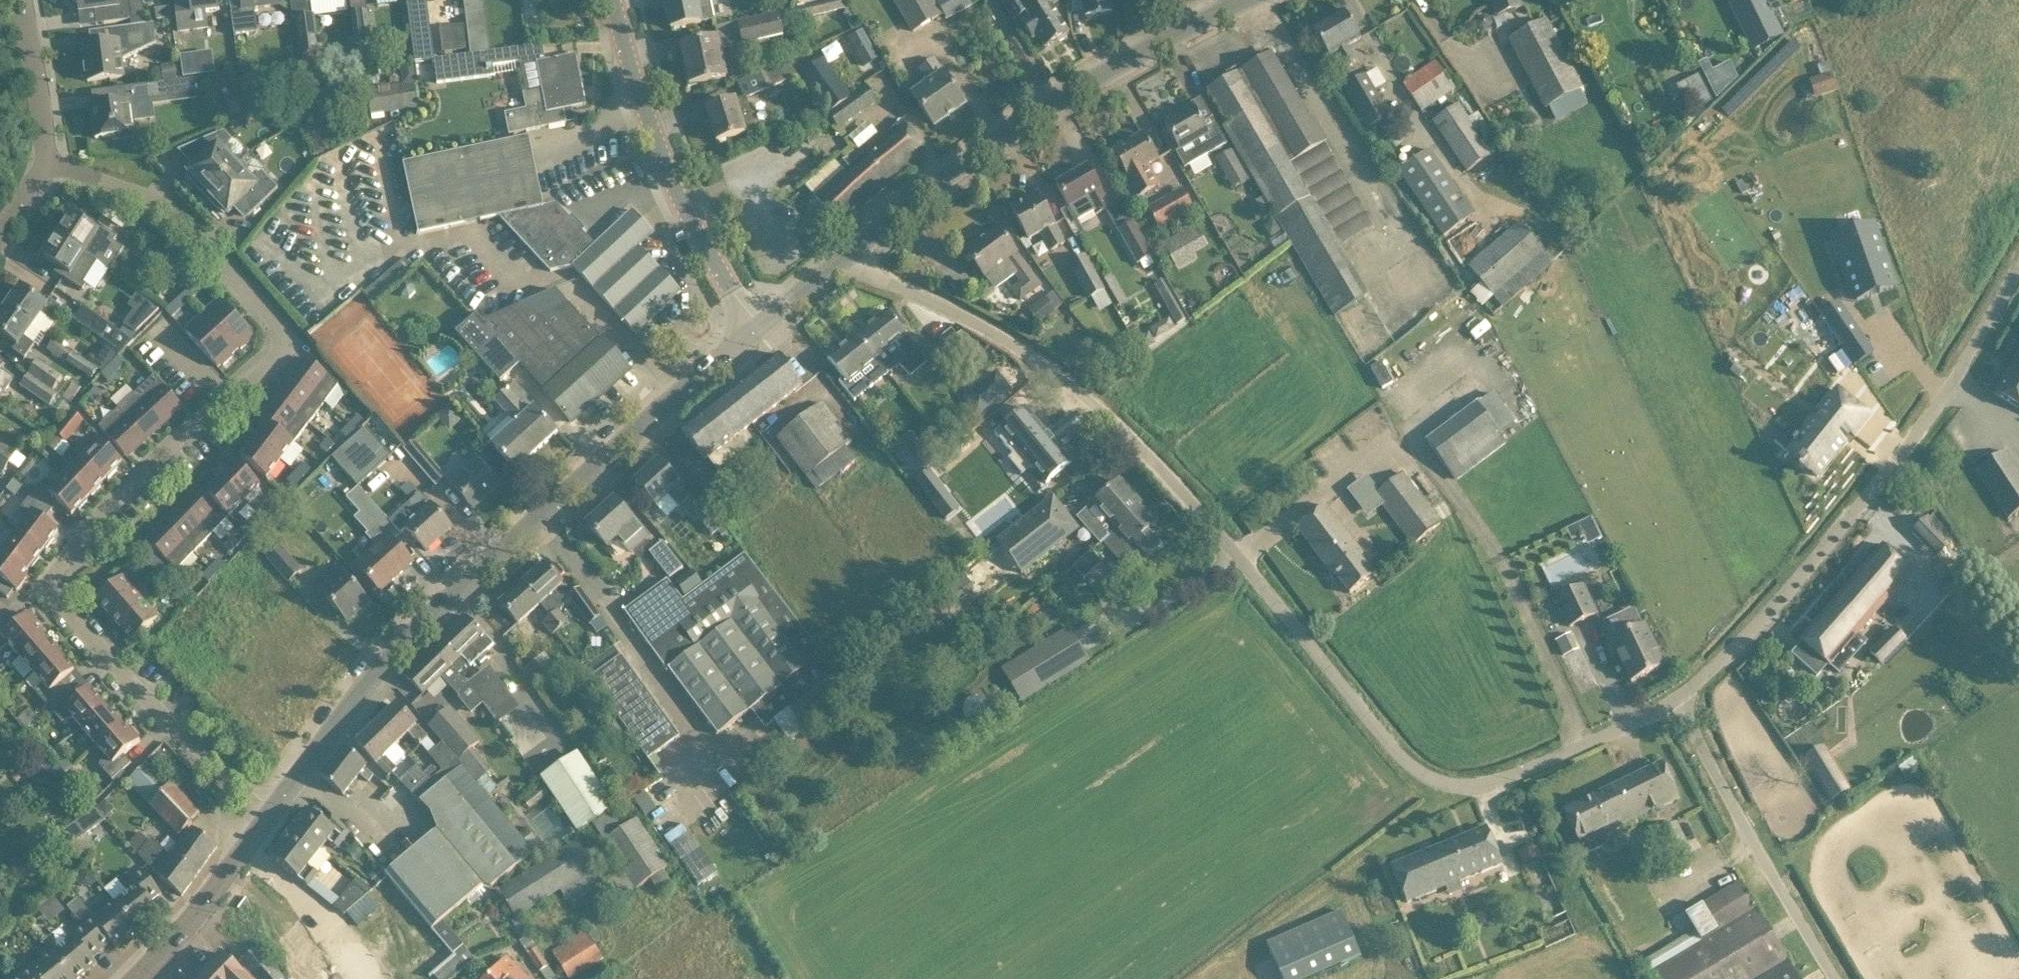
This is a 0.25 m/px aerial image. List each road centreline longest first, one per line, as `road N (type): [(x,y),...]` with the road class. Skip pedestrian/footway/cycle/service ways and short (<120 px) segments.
road 1 (unclassified): [(1676,701),(1492,783),(1458,786),(1423,775),(1191,502),(1090,402),(980,324),(838,263)]
road 2 (residential): [(274,809),(174,728),(53,587),(59,565),(114,500),(271,363),(279,331),(167,206),(43,159)]
road 3 (tertiary): [(274,809),(393,653),(657,409),(761,327)]
road 4 (unclassified): [(1676,701),(1754,628),(1884,477),(2018,267)]
road 5 (tertiary): [(838,263),(1128,55),(1240,0)]
road 6 (residential): [(761,327),(680,196),(614,0)]
road 7 (unclassified): [(1835,978),(1676,701)]
road 8 (residential): [(354,978),(330,954),(217,888)]
road 9 (residential): [(43,159),(23,0)]
road 10 (tertiary): [(134,978),(217,888)]

